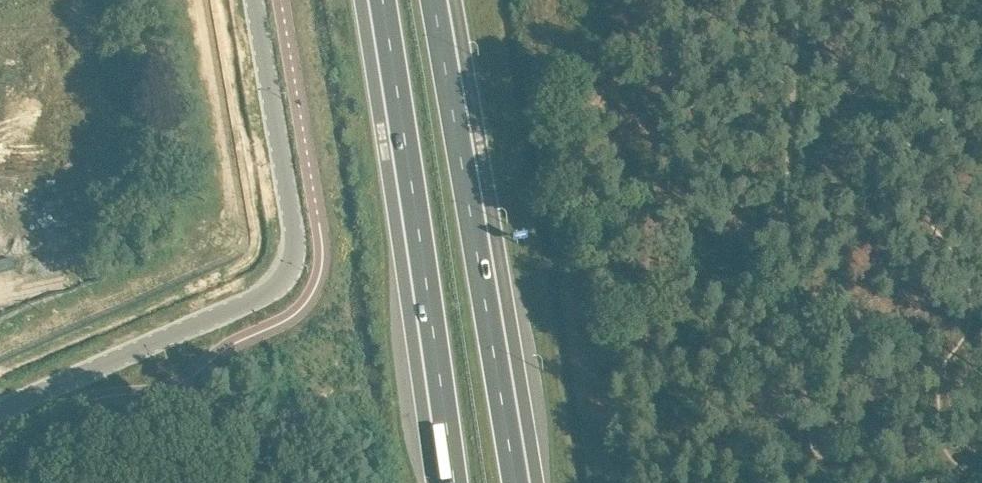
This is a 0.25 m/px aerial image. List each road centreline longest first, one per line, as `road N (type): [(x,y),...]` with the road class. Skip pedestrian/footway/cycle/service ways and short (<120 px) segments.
road 1 (tertiary): [(253,0),(296,232),(294,263),(279,285),(250,303),(0,410)]
road 2 (trunk): [(514,482),(434,0)]
road 3 (trunk): [(382,0),(453,482)]

